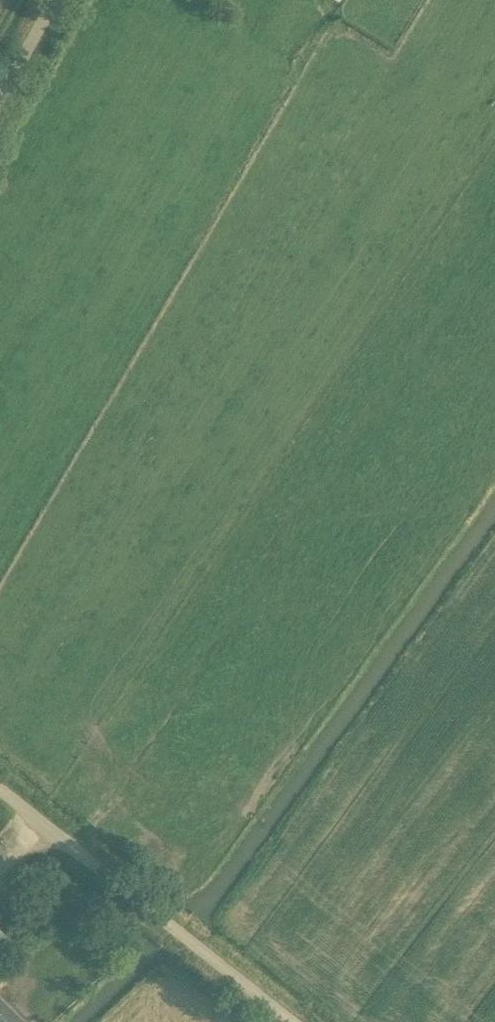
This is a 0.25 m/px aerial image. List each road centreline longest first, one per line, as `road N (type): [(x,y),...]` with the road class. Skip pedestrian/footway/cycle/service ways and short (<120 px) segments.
road 1 (unclassified): [(291,1021),(0,790)]

